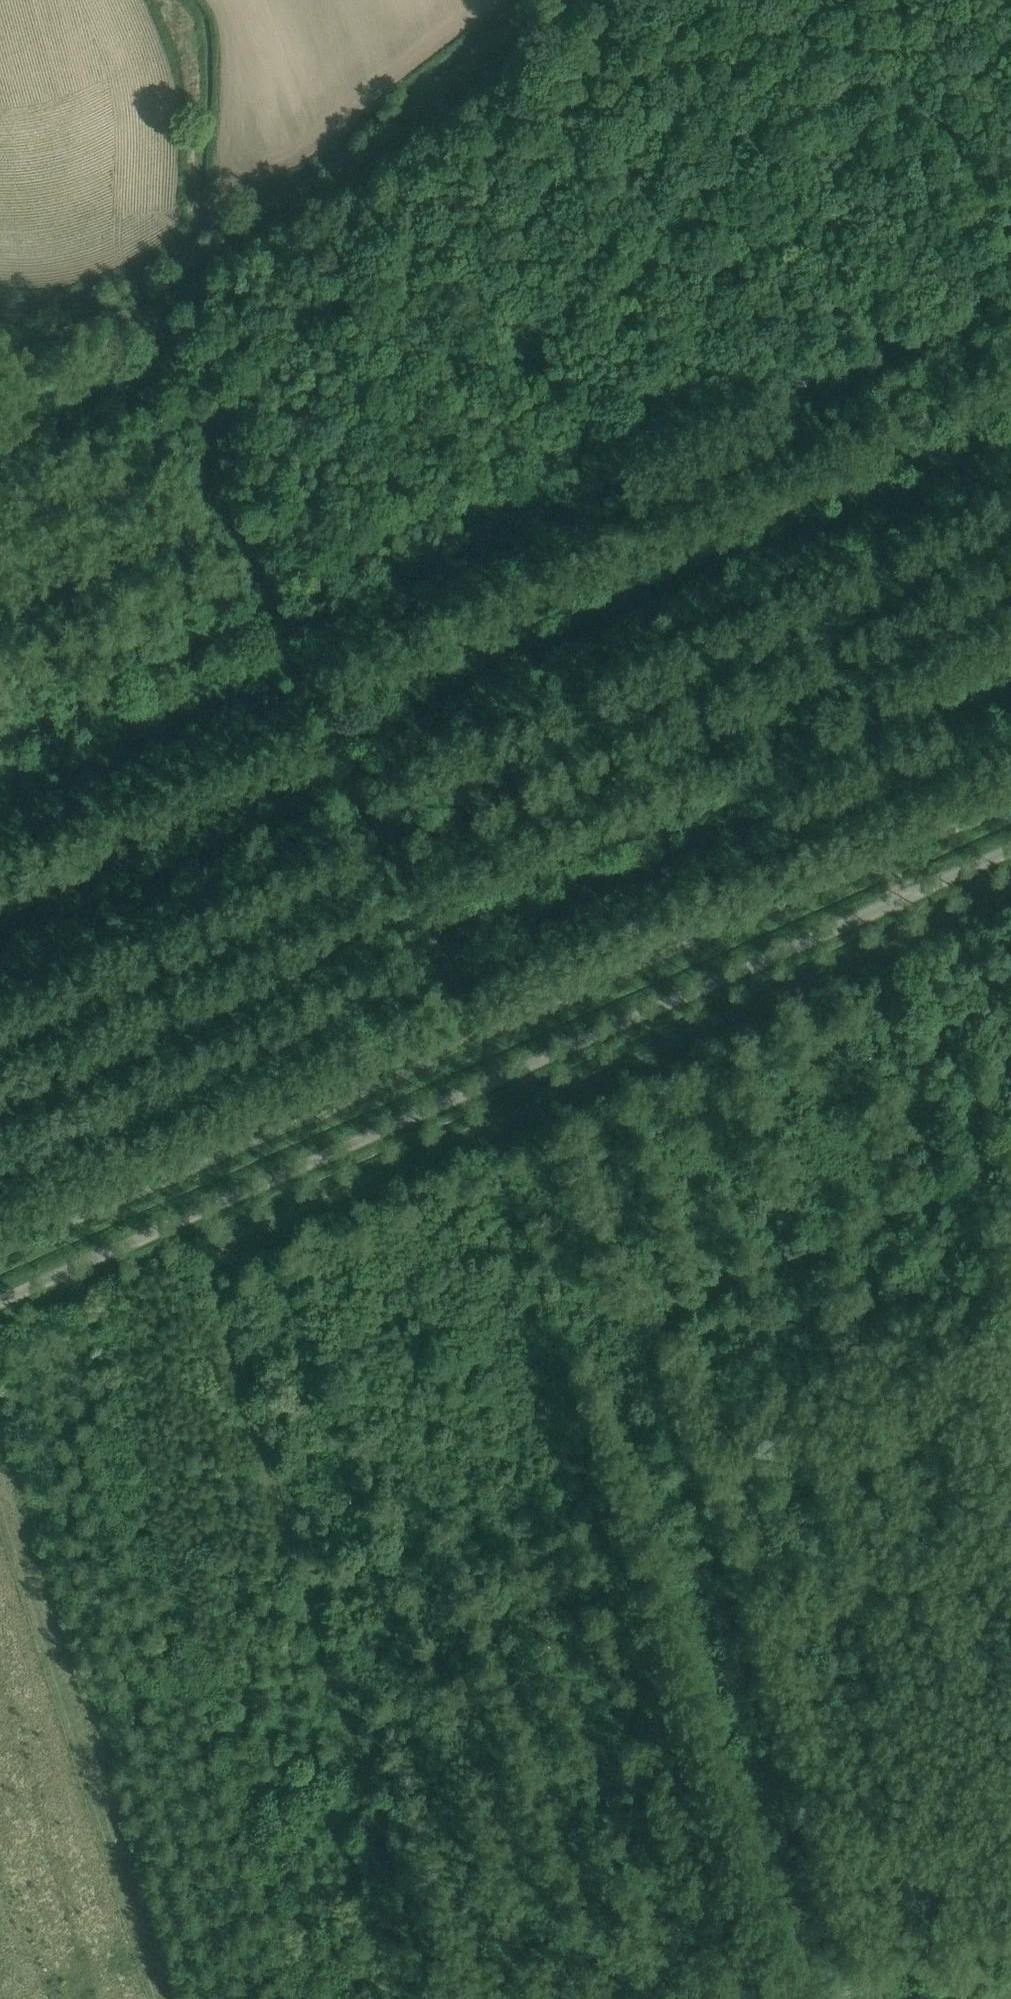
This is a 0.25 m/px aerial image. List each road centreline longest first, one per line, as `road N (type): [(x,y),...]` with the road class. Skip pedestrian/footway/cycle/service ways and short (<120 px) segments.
road 1 (unclassified): [(1010,853),(0,1303)]

